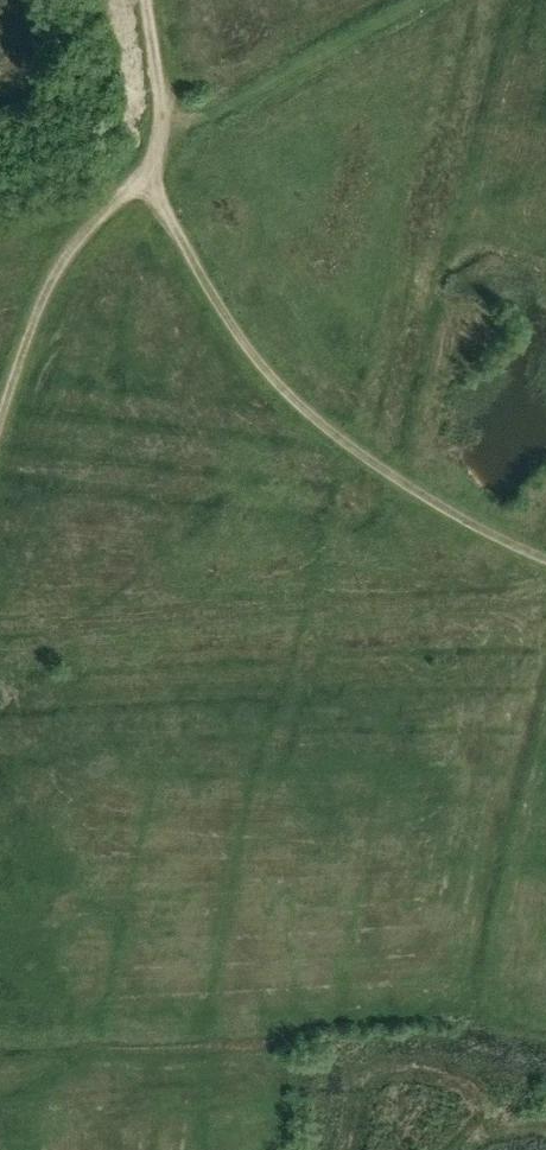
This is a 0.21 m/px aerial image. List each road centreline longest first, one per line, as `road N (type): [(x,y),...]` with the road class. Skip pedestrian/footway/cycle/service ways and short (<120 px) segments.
road 1 (track): [(545,555),(424,499),(276,383),(199,274),(155,186),(156,130)]
road 2 (track): [(419,0),(219,111),(156,130)]
road 3 (track): [(156,130),(144,0)]

